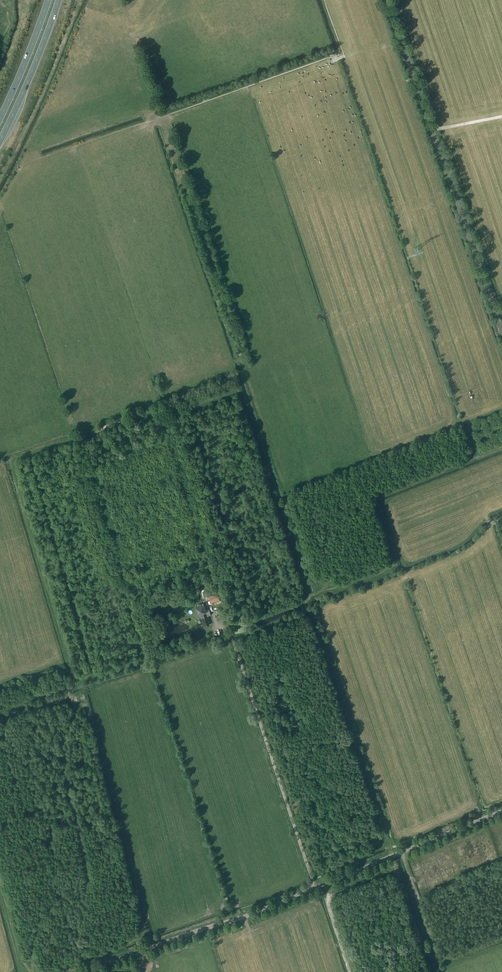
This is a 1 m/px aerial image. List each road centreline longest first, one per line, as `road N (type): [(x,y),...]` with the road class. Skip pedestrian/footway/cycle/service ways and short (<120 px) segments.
road 1 (unclassified): [(81,971),(245,916),(501,810)]
road 2 (track): [(385,0),(501,334)]
road 3 (track): [(316,888),(232,636),(216,624)]
road 4 (trunk): [(0,140),(59,0)]
road 5 (trunk): [(48,0),(0,119)]

